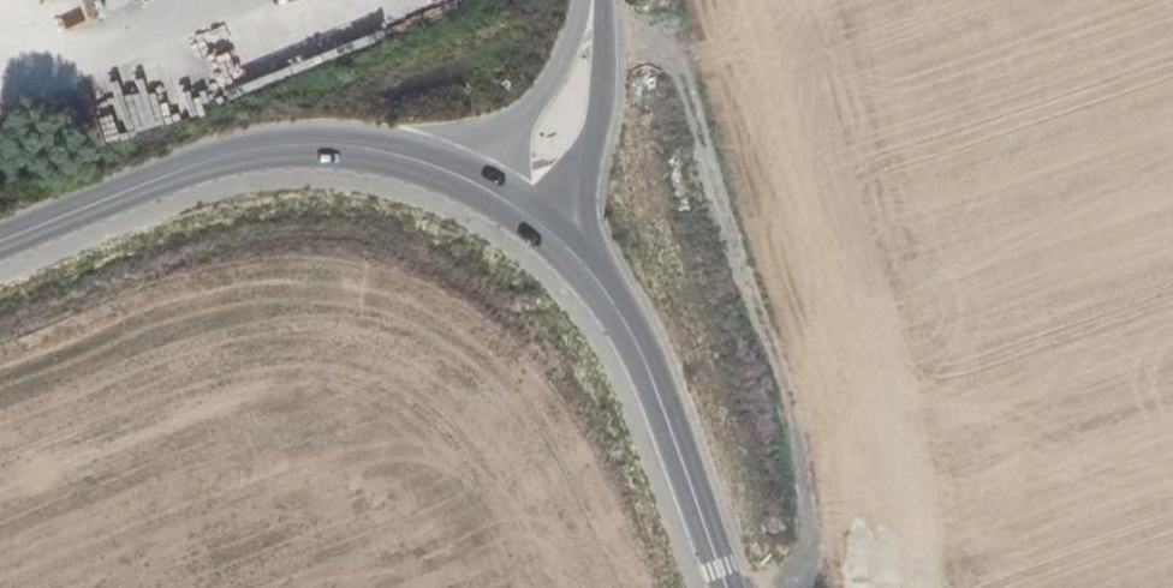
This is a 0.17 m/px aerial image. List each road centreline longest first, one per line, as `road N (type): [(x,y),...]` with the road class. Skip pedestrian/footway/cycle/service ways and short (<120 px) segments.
road 1 (tertiary): [(0,240),(135,186),(270,147),(350,146),(472,181)]
road 2 (tertiary): [(575,247),(626,313),(648,362),(727,587)]
road 3 (tertiary): [(575,247),(602,112),(598,0)]
road 4 (tertiary): [(585,0),(567,53),(532,110),(472,181)]
road 5 (tertiary): [(472,181),(575,247)]

